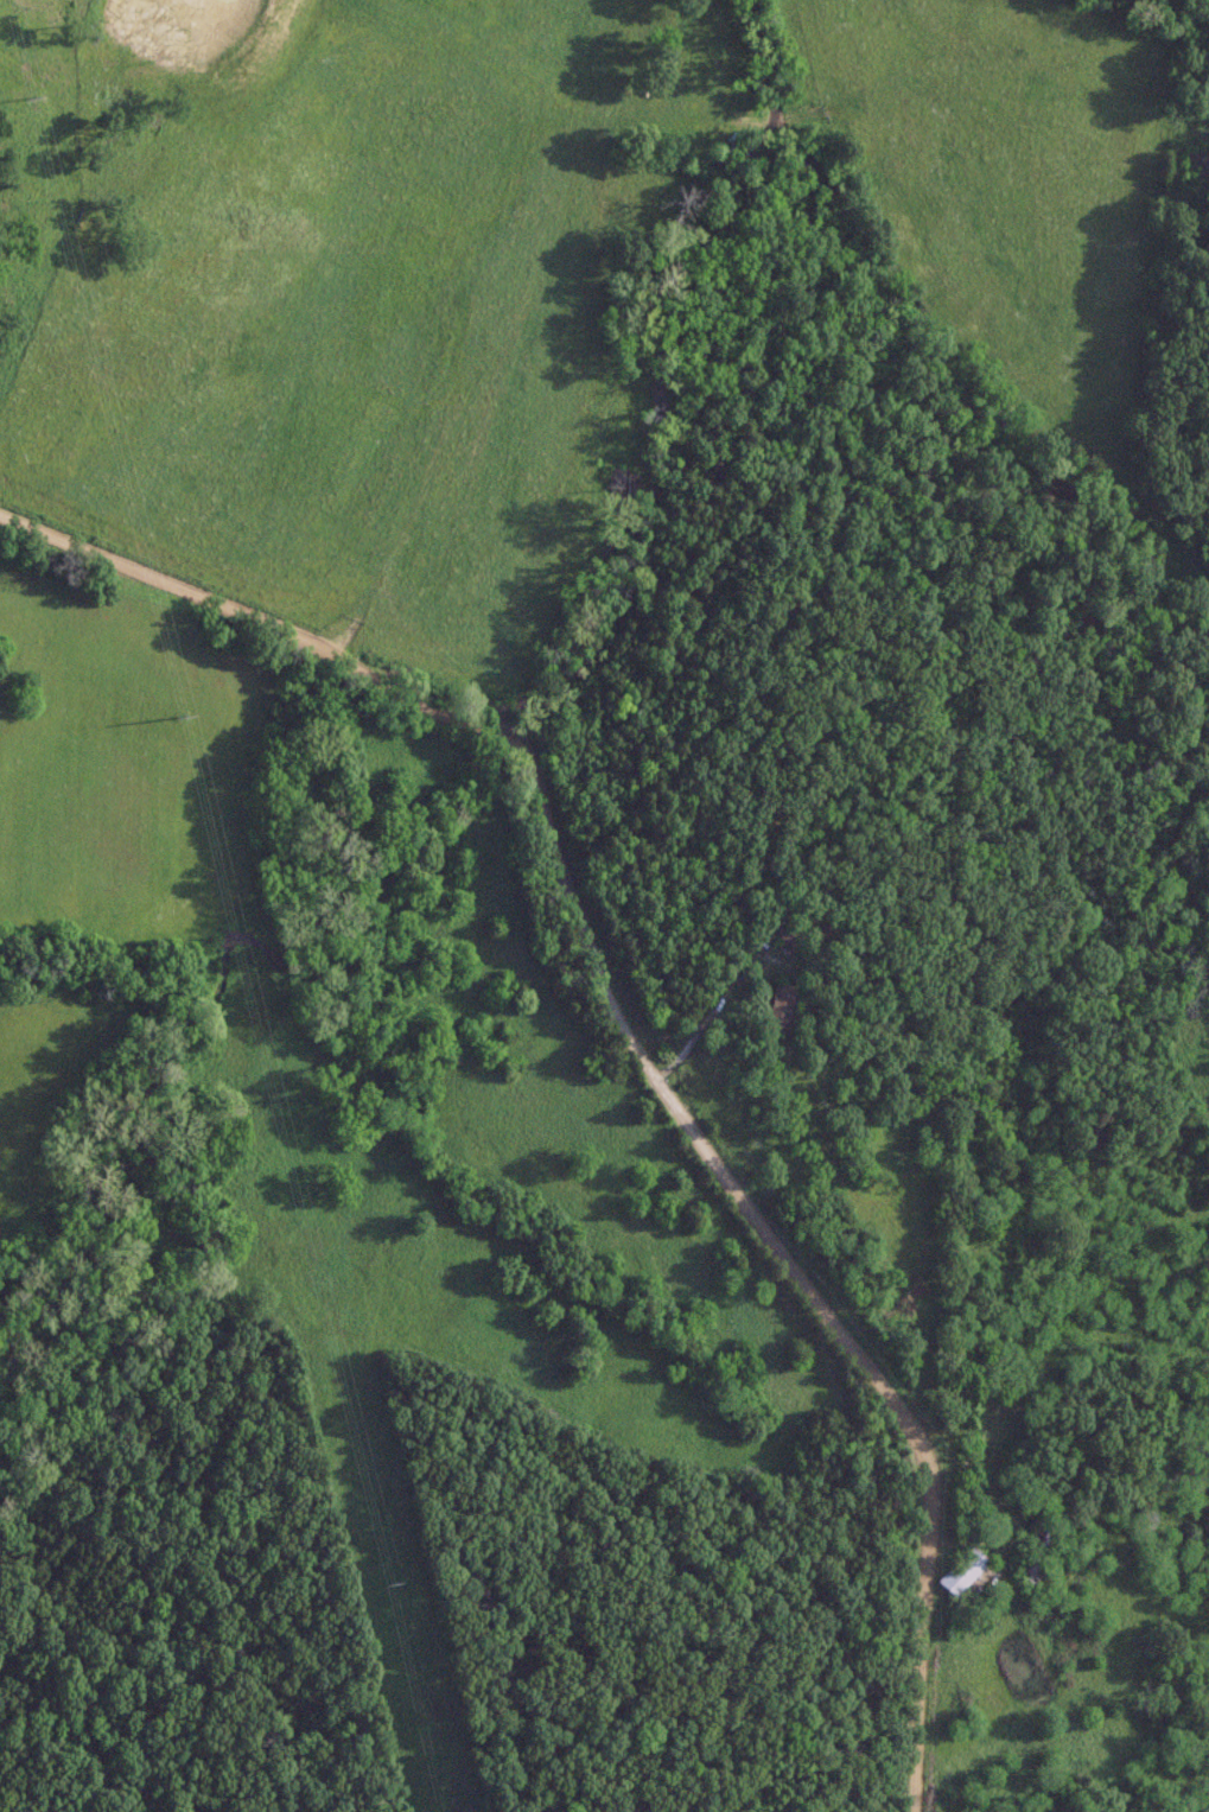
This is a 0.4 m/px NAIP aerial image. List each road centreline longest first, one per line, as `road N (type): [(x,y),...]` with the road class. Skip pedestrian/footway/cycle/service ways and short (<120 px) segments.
road 1 (residential): [(917,1811),(936,1496),(930,1451),(651,1085),(578,935),(513,757),(357,670),(306,629),(0,513)]

